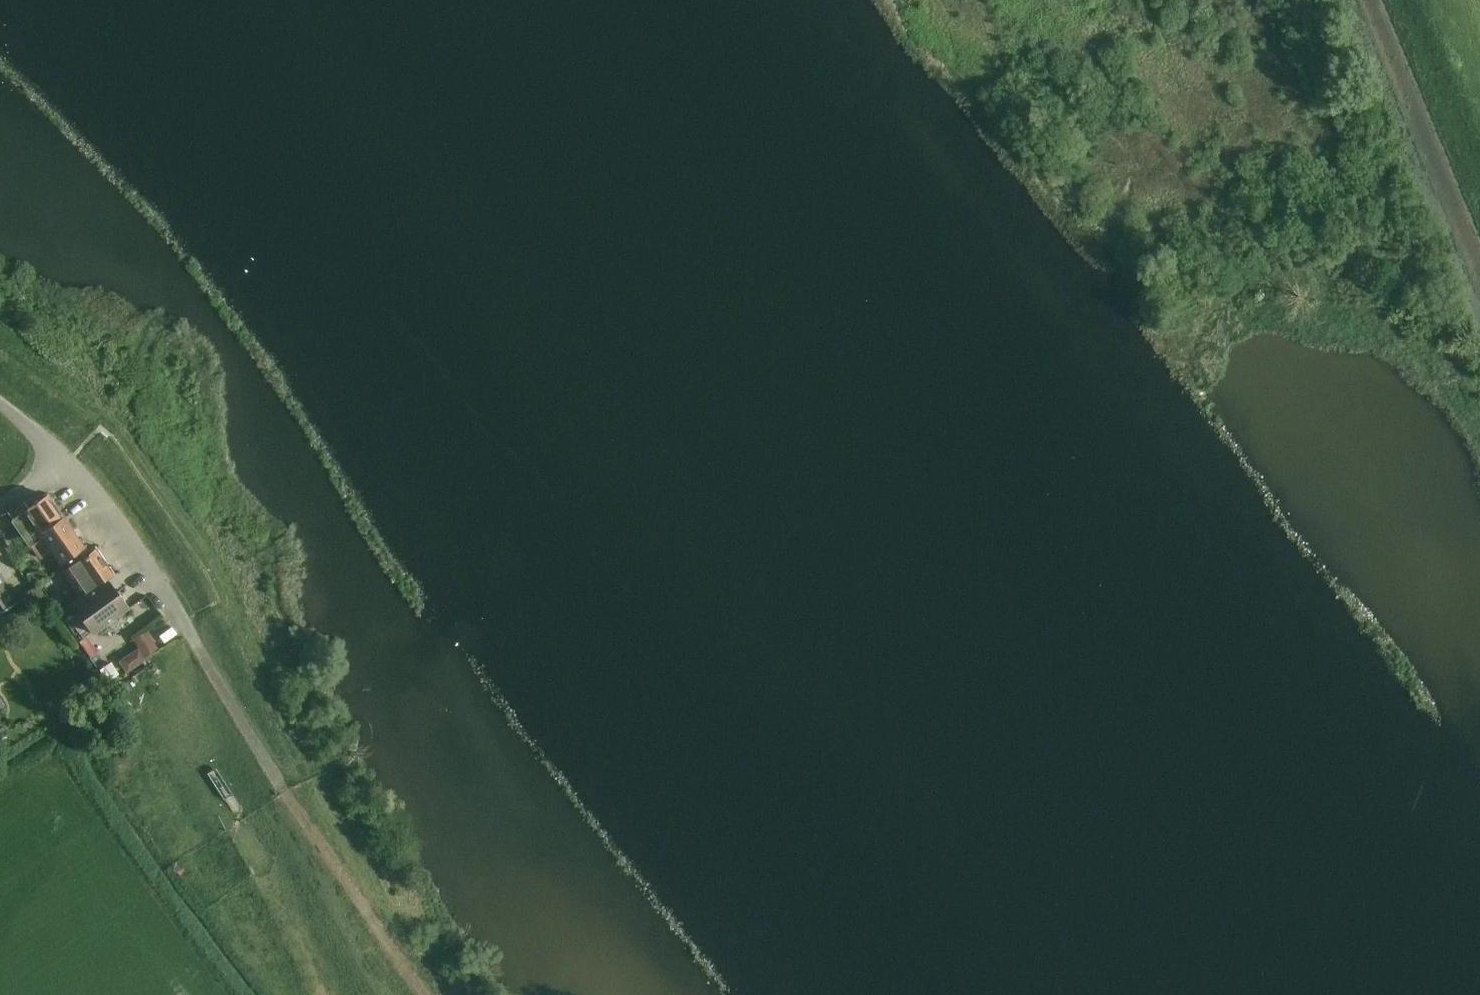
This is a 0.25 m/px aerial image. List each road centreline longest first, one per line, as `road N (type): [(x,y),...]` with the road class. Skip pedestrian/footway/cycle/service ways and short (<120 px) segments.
road 1 (residential): [(425,994),(182,619),(63,467)]

